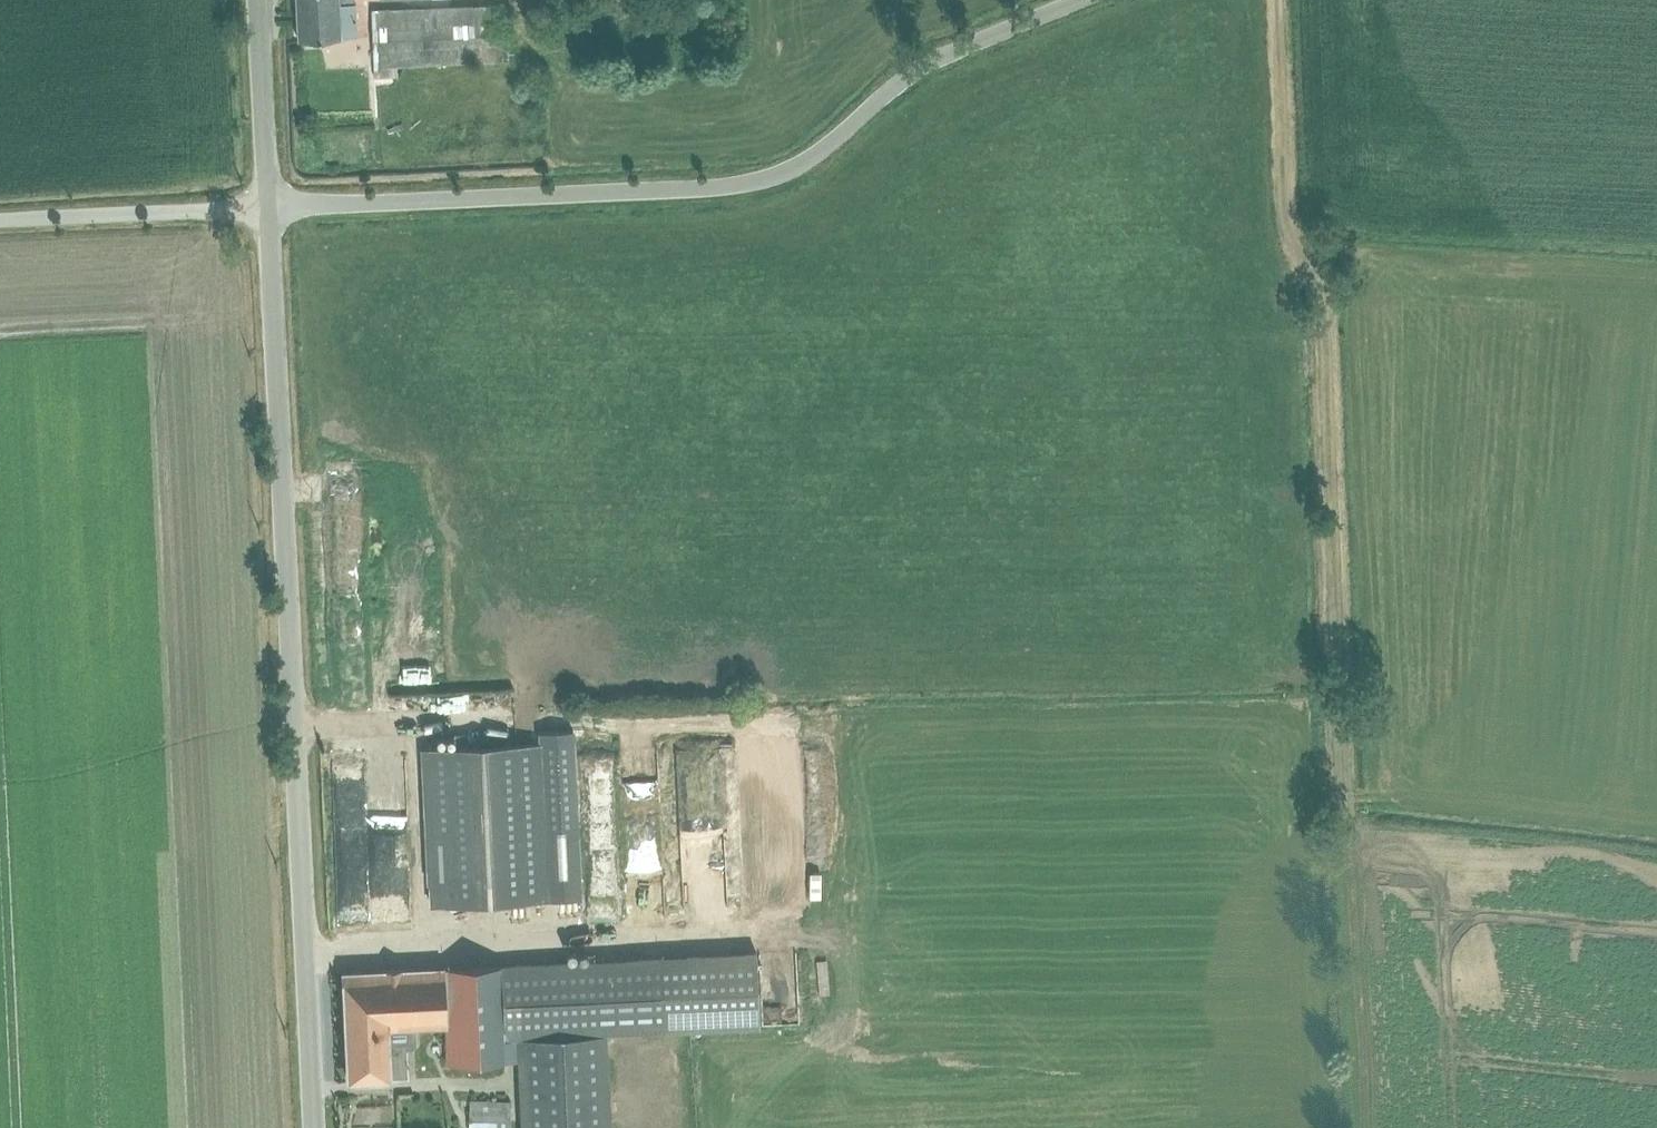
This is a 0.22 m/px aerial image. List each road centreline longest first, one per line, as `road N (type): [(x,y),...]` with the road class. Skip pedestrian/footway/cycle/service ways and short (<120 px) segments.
road 1 (track): [(1277,0),(1291,220),(1324,291),(1360,1127)]
road 2 (unclassified): [(314,1127),(273,208)]
road 3 (unclassified): [(273,208),(769,194),(810,175),(921,80),(1111,0)]
road 4 (unclassified): [(273,208),(0,222)]
road 5 (unclassified): [(273,208),(260,0)]

